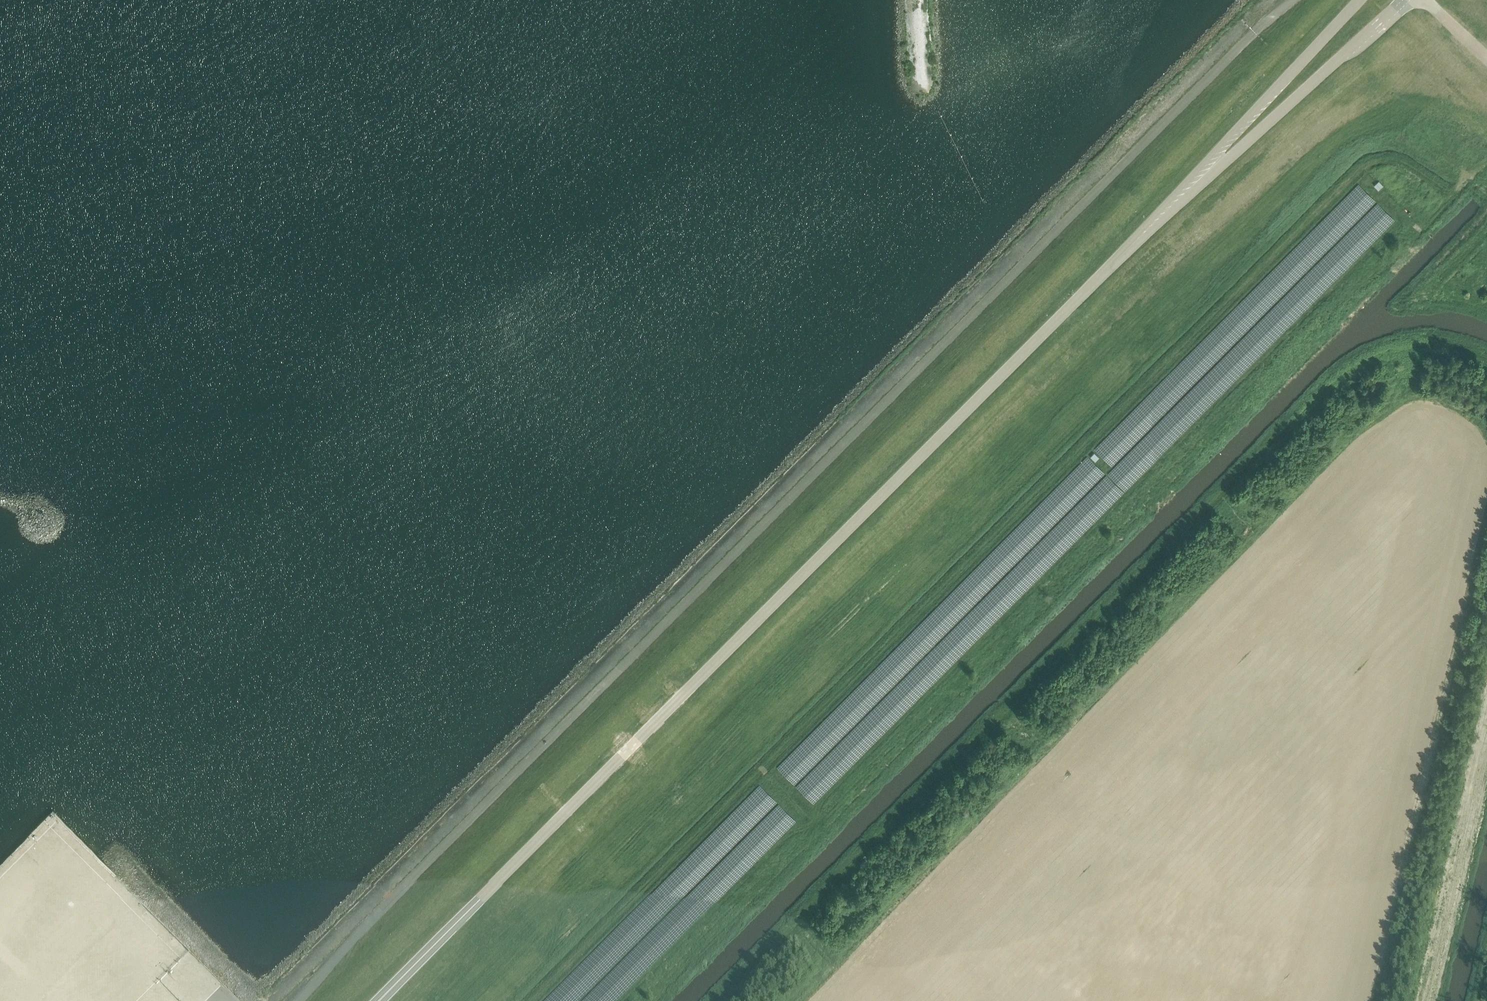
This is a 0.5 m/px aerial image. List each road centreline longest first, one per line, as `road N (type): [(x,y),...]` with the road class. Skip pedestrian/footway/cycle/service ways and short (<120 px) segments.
road 1 (tertiary): [(382,1000),(1181,198)]
road 2 (tertiary): [(1181,198),(1406,0)]
road 3 (tertiary): [(1359,0),(1181,198)]

